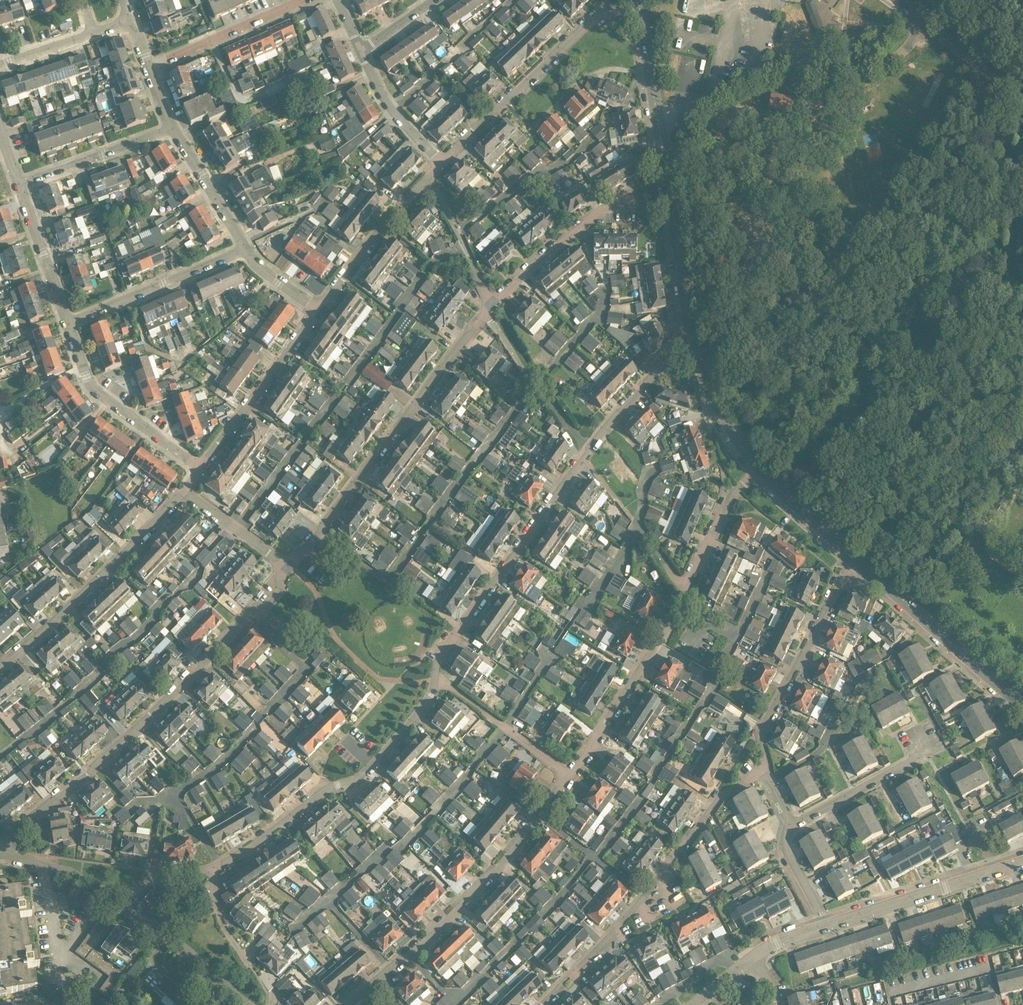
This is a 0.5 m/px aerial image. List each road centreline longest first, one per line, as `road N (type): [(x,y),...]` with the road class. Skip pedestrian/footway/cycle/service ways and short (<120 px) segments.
road 1 (residential): [(436,674),(582,456),(662,365),(696,342)]
road 2 (residential): [(290,567),(266,605),(20,827),(8,854)]
road 3 (residential): [(571,777),(610,722),(733,494),(757,472)]
road 4 (residential): [(696,342),(636,14)]
road 5 (residential): [(290,567),(491,306)]
road 6 (residential): [(542,1004),(629,917),(721,797),(765,772)]
road 7 (residential): [(345,1004),(497,865),(571,777)]
road 8 (residential): [(216,868),(352,782),(431,699),(436,674)]
road 9 (residential): [(441,164),(602,11),(612,18),(636,14)]
road 10 (residential): [(0,668),(184,492)]
road 11 (residential): [(765,772),(756,734),(855,559)]
road 12 (residential): [(1022,709),(855,559)]
road 13 (residential): [(820,927),(1022,863)]
road 14 (residential): [(200,469),(94,390),(67,324)]
road 15 (residential): [(318,309),(200,469)]
road 16 (residential): [(67,324),(244,250)]
road 17 (residential): [(429,178),(318,309)]
road 18 (residential): [(491,306),(586,221),(627,206)]
road 19 (residential): [(249,1004),(130,910),(125,892)]
road 20 (residential): [(149,70),(304,0)]
road 21 (residential): [(571,777),(436,674)]
road 22 (residential): [(18,185),(172,127)]
road 23 (residential): [(792,827),(930,747)]
road 24 (residential): [(67,324),(18,185)]
road 25 (residential): [(757,472),(736,447),(696,342)]
road 26 (residential): [(244,250),(172,127)]
road 27 (residential): [(491,306),(429,178)]
road 28 (unclassified): [(441,164),(361,51)]
road 29 (residential): [(855,559),(757,472)]
road 30 (residential): [(184,492),(290,567)]
road 31 (residential): [(62,989),(37,863)]

